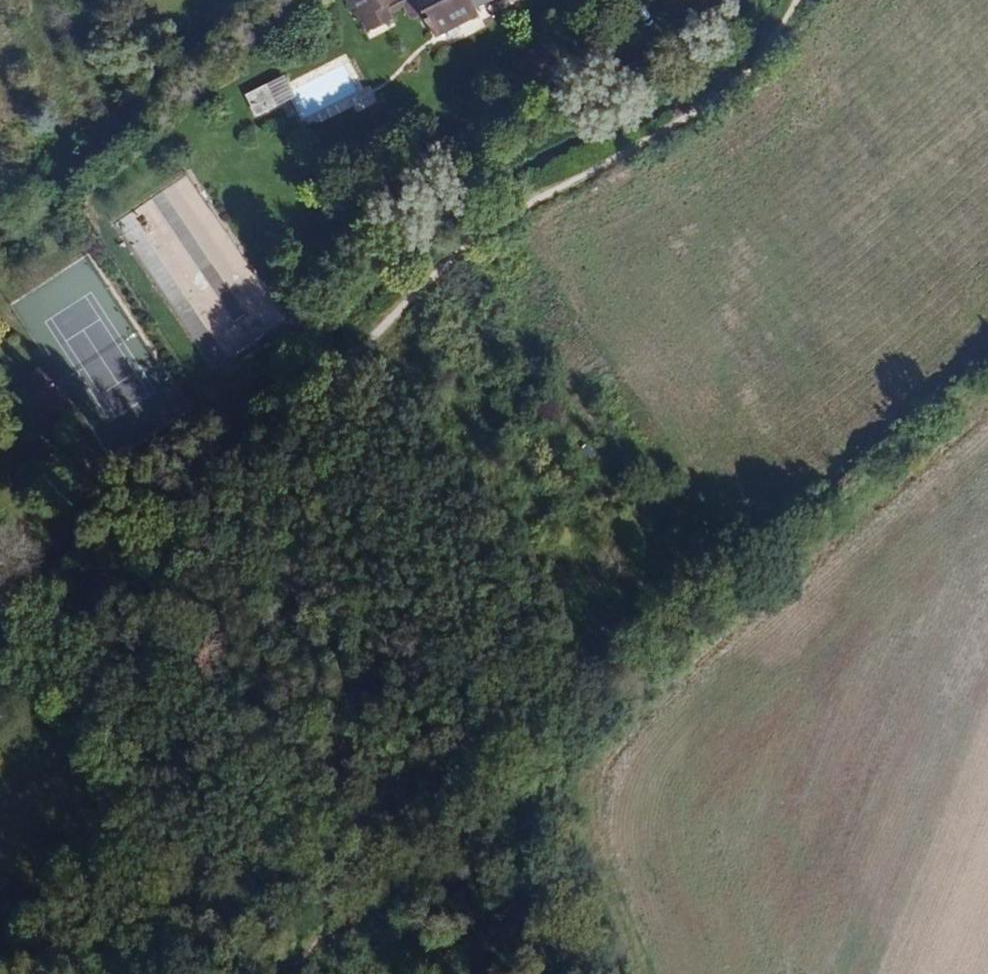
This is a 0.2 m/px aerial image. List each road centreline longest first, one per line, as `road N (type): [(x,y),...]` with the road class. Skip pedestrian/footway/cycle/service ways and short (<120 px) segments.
road 1 (track): [(149,521),(488,230),(583,181),(642,139),(731,99),(760,75),(796,0)]
road 2 (track): [(149,521),(0,675)]

